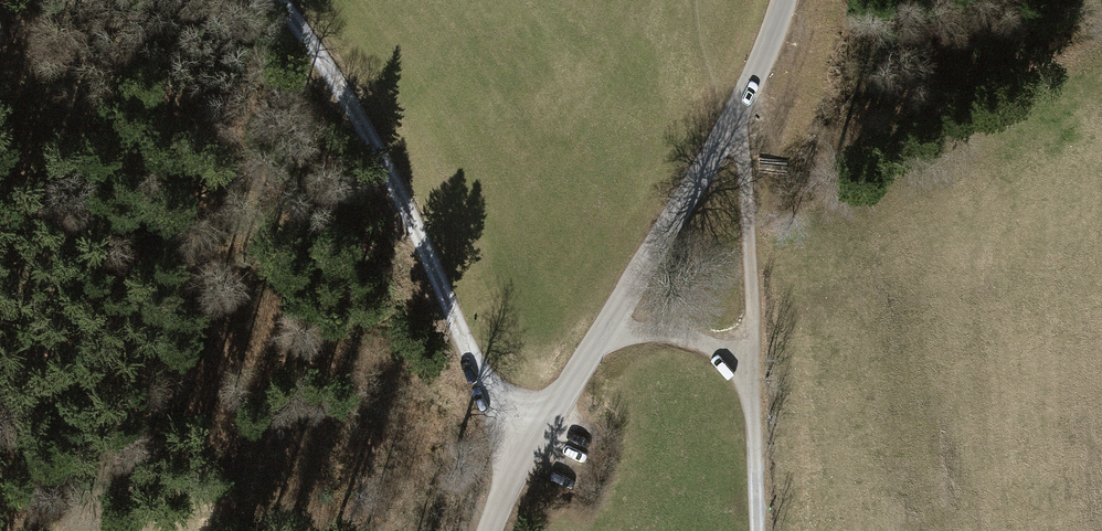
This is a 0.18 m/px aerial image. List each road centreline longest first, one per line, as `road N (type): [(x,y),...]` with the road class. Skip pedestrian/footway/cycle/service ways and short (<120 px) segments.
road 1 (unclassified): [(785,0),(729,129),(536,433),(491,530)]
road 2 (track): [(272,0),(380,161),(498,411),(536,433)]
road 3 (track): [(729,129),(743,164),(755,360)]
road 4 (track): [(755,360),(758,530)]
road 5 (track): [(755,360),(673,336),(596,343)]

